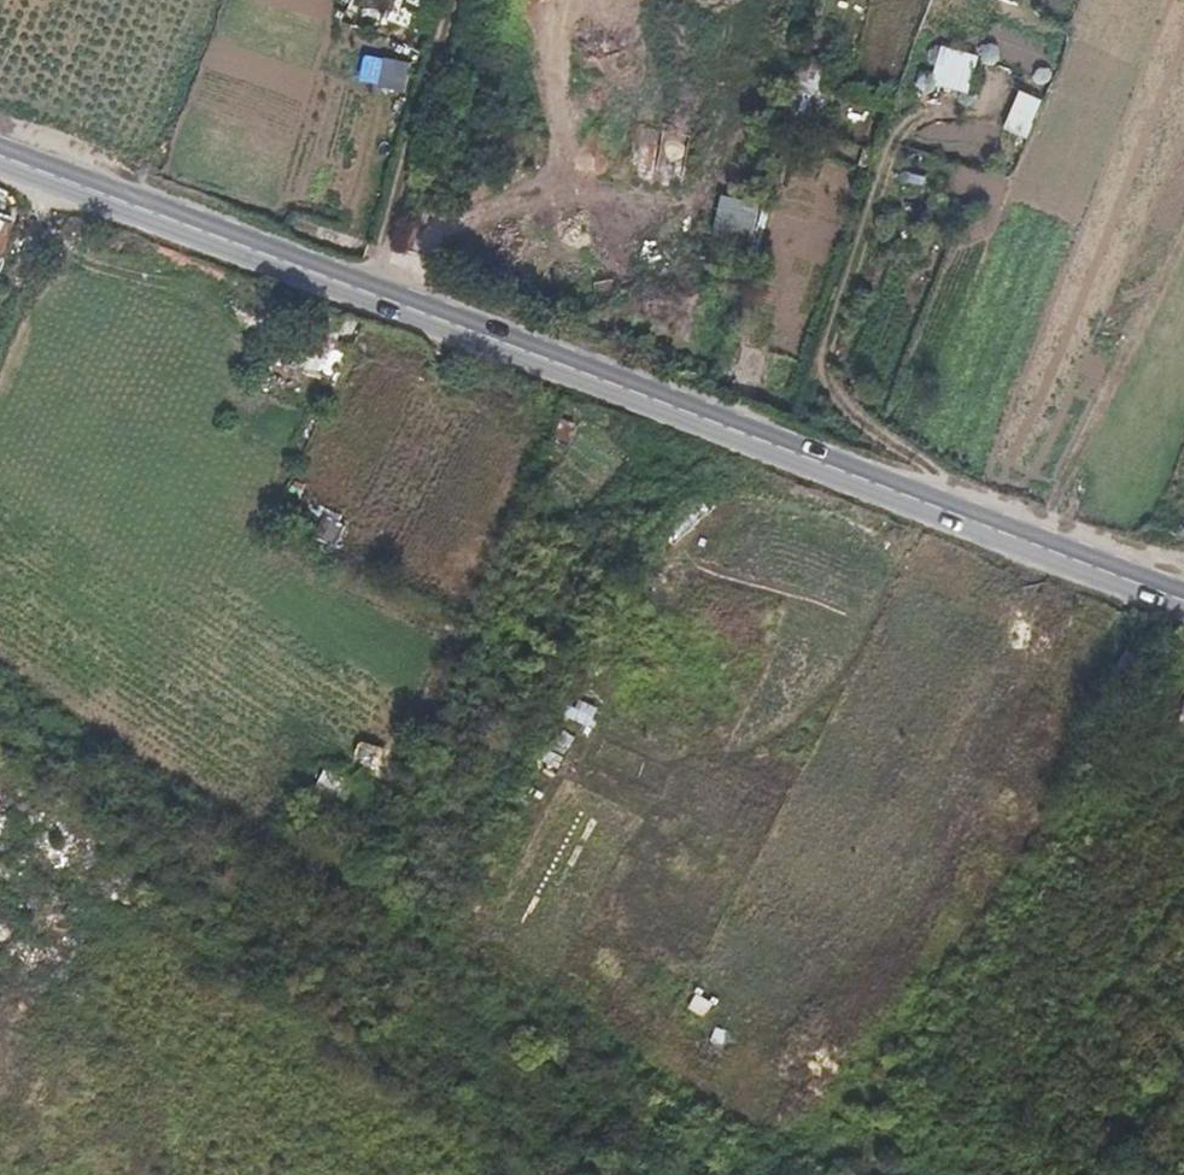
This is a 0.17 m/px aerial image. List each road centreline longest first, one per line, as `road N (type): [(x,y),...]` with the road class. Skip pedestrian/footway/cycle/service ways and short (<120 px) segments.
road 1 (secondary): [(1183,598),(0,158)]

